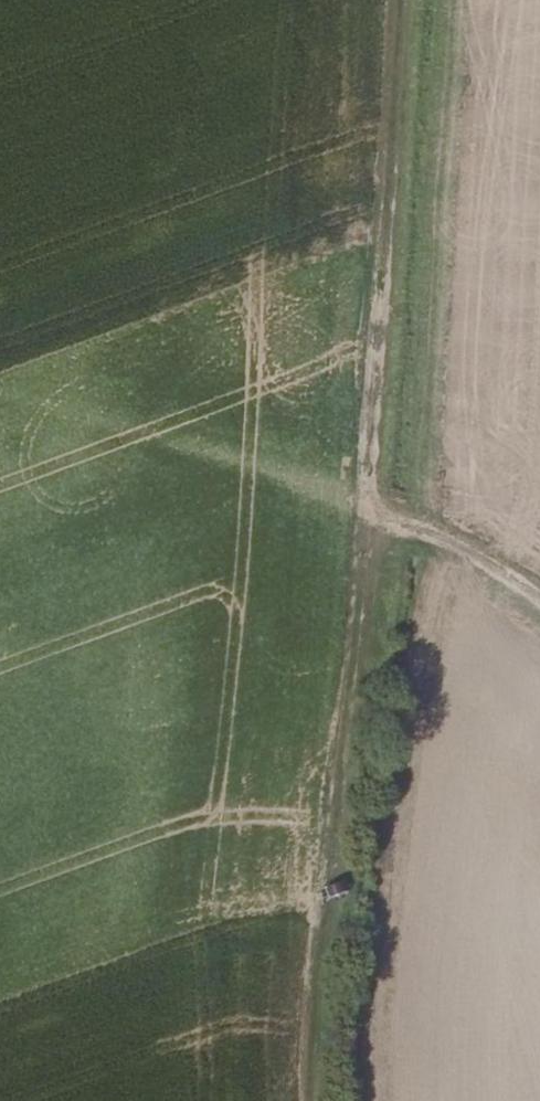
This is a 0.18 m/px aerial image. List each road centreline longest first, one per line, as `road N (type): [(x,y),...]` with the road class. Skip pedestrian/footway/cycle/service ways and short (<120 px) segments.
road 1 (track): [(399,0),(376,507),(384,520),(443,534),(539,593)]

